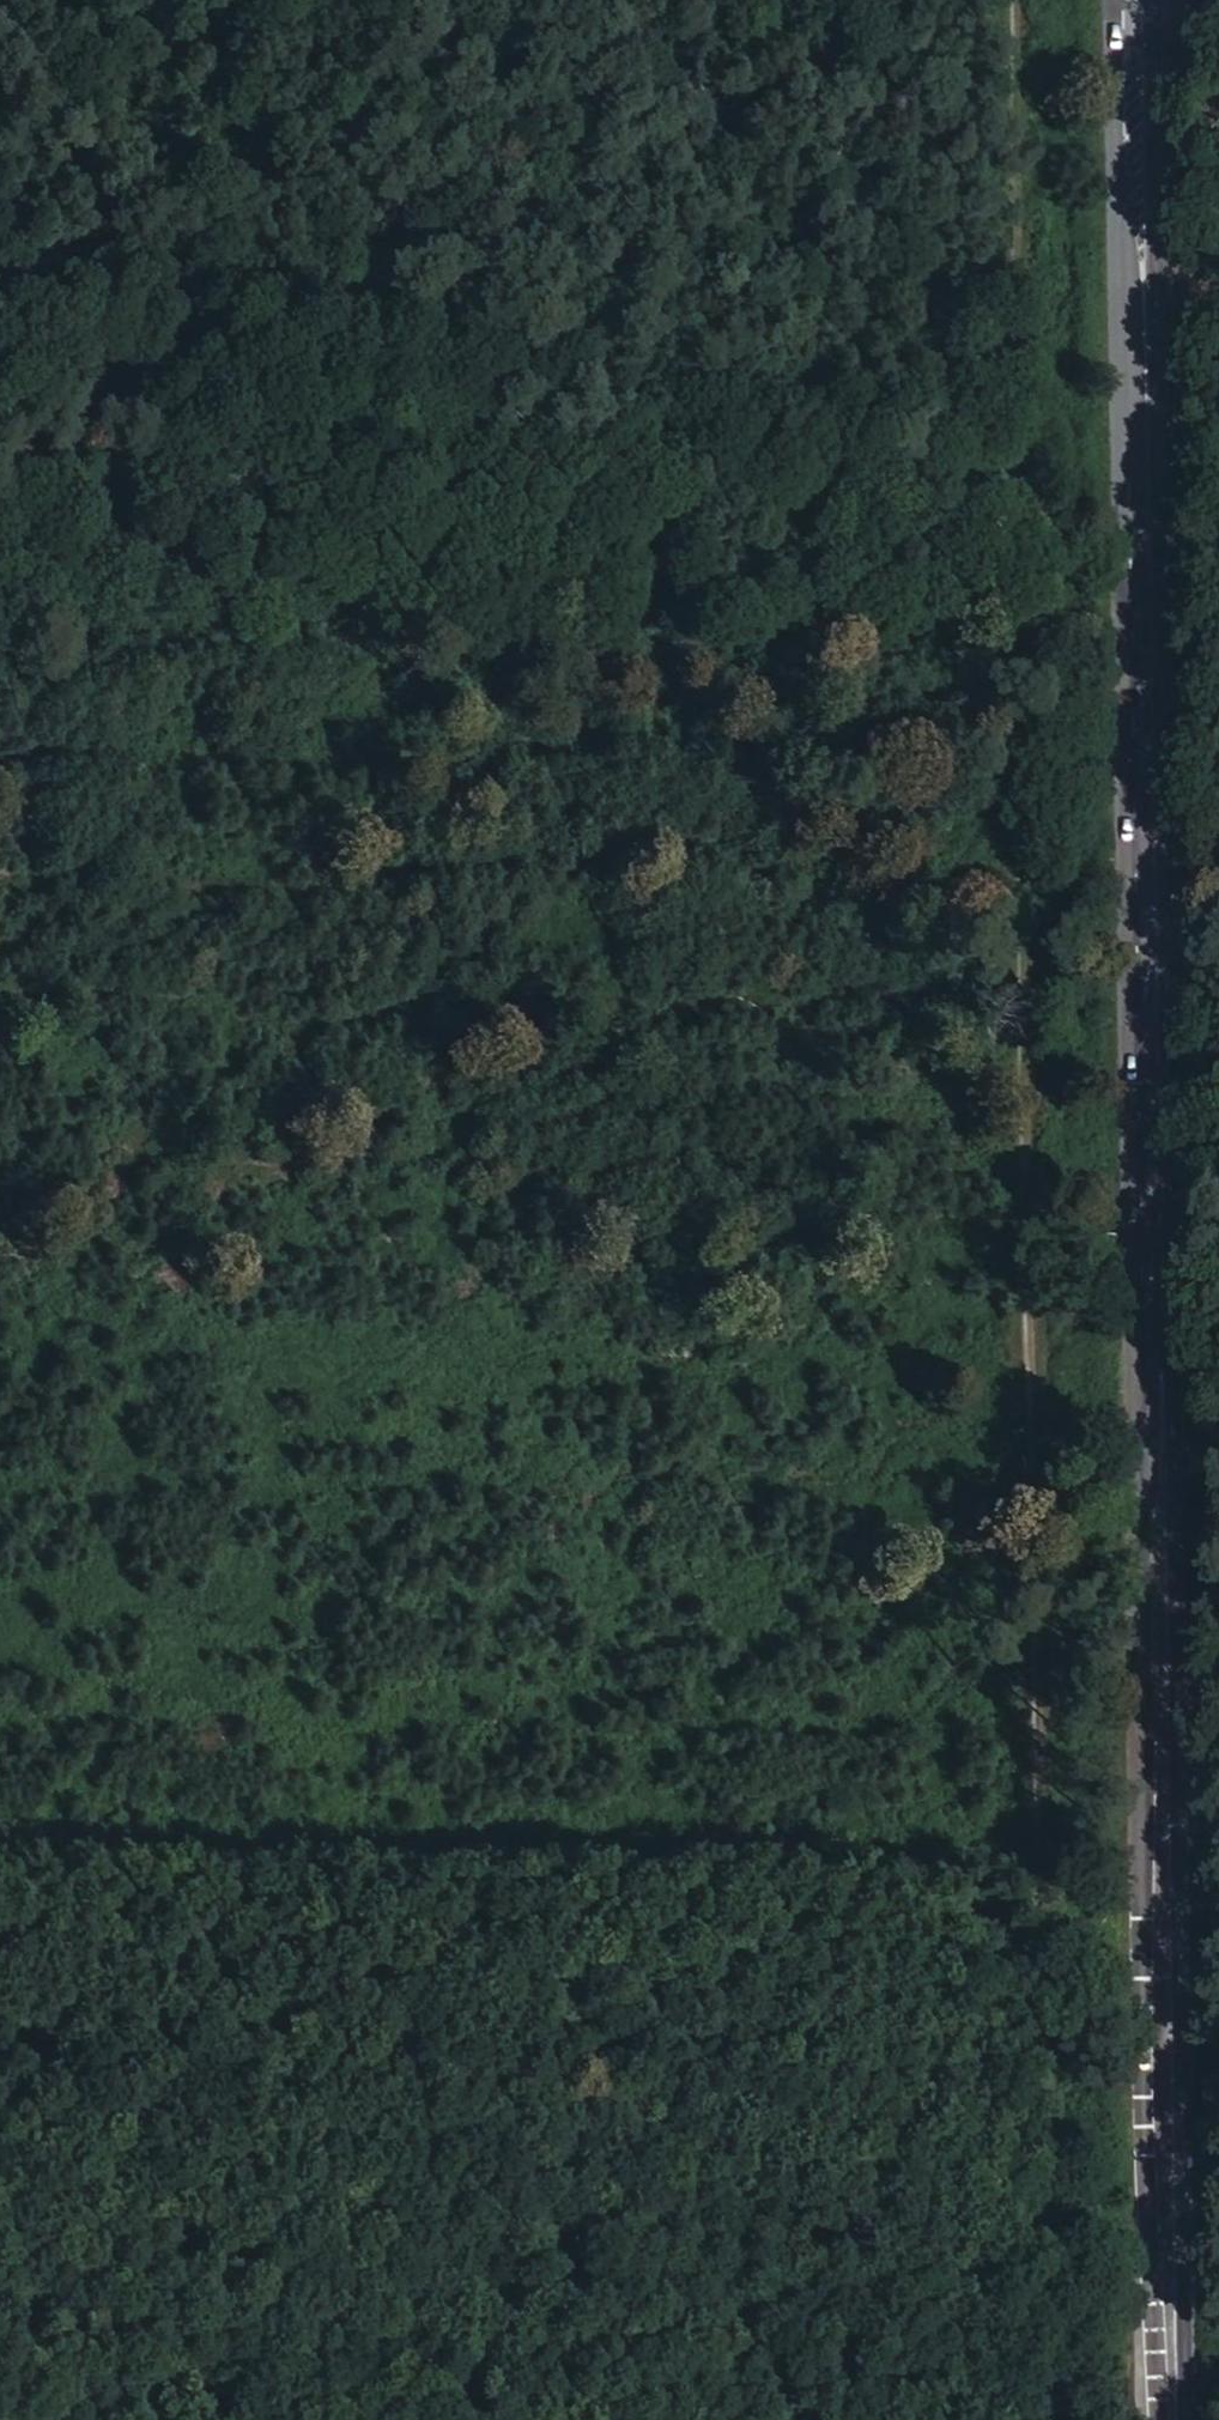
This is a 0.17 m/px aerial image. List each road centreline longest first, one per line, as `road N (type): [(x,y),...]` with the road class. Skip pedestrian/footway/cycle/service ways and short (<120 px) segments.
road 1 (tertiary): [(1155,2419),(1137,1480),(1130,0)]
road 2 (track): [(1218,602),(1136,485)]

